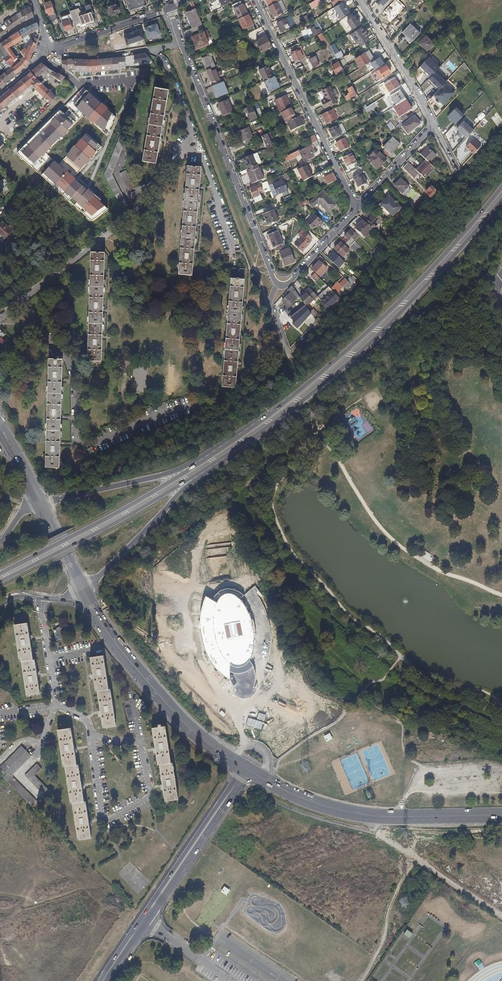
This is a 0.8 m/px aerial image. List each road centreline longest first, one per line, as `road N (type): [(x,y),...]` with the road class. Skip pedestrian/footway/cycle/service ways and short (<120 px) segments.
road 1 (primary): [(193,476),(348,363),(501,199)]
road 2 (unclassified): [(169,9),(279,287),(356,208)]
road 3 (primary): [(501,187),(376,324),(208,458)]
road 4 (residential): [(22,299),(72,370),(82,443),(191,405)]
road 5 (unclassified): [(242,766),(99,980)]
road 6 (primary): [(501,815),(356,814),(252,772)]
road 7 (unclassified): [(110,980),(252,772)]
road 8 (primary): [(242,766),(177,715),(82,588)]
road 9 (residential): [(22,299),(138,204),(192,134)]
road 10 (primary): [(208,458),(0,574)]
road 11 (residential): [(252,0),(356,208)]
road 12 (primary): [(0,581),(193,476)]
road 13 (primary): [(208,458),(41,503)]
road 14 (track): [(501,788),(420,789),(436,768),(497,764)]
road 15 (track): [(370,816),(381,836),(501,916)]
road 16 (primary): [(82,588),(193,476)]
road 17 (unclassified): [(432,125),(358,0)]
road 18 (track): [(361,980),(418,858)]
road 19 (unclassified): [(46,54),(169,9)]

